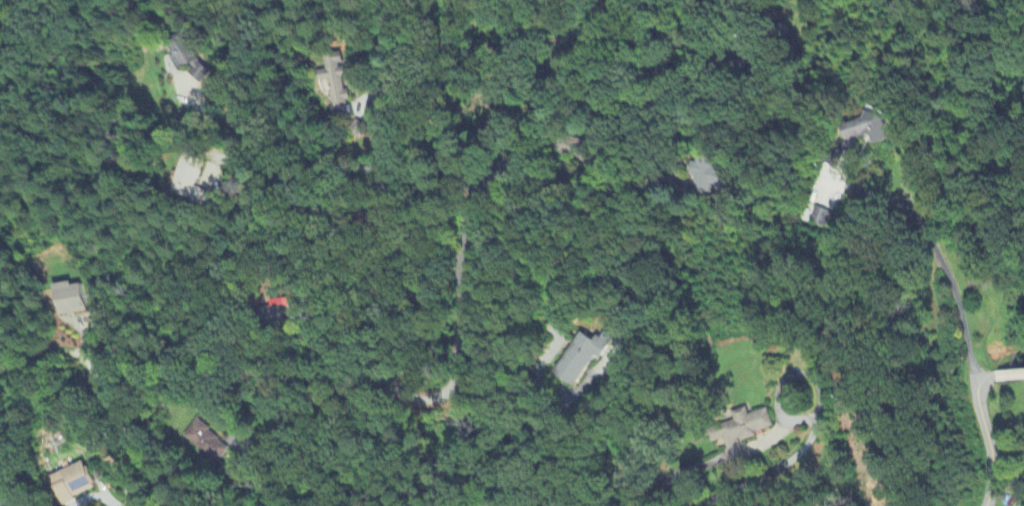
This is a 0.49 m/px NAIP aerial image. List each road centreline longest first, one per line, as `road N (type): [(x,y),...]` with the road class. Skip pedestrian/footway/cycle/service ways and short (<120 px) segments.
road 1 (residential): [(462,310),(462,231),(481,185),(521,154),(558,74),(617,0)]
road 2 (residential): [(491,171),(425,201),(409,202),(376,183),(296,201),(283,198),(263,159)]
road 3 (residential): [(462,310),(506,425),(573,505)]
road 4 (residential): [(171,505),(78,359)]
road 5 (residential): [(985,505),(992,455),(978,389),(995,377)]

